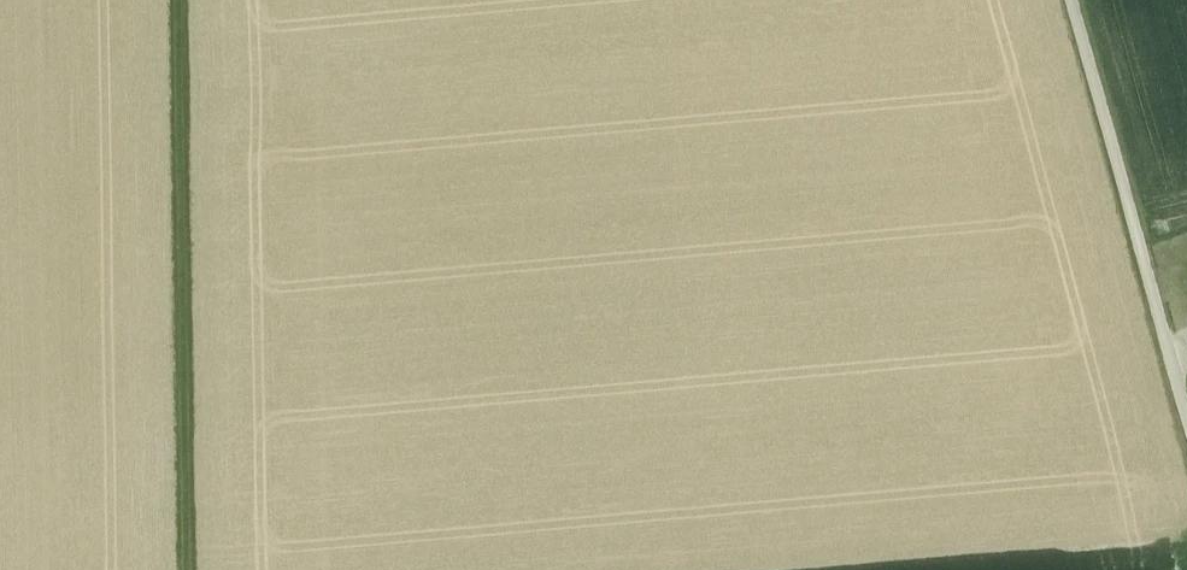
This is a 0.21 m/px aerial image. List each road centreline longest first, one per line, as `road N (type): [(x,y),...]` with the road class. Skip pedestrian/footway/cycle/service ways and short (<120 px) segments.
road 1 (track): [(181,569),(172,0)]
road 2 (unclassified): [(1186,417),(1073,0)]

